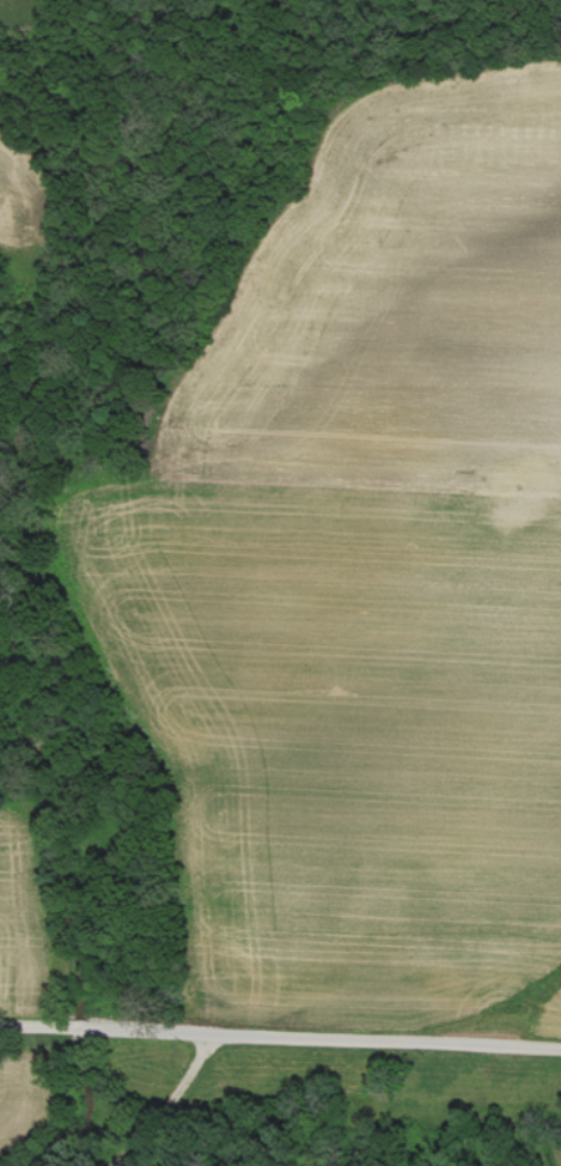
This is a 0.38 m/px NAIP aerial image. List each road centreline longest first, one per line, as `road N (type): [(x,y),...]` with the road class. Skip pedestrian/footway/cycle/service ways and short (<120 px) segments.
road 1 (residential): [(560,1050),(0,1027)]

